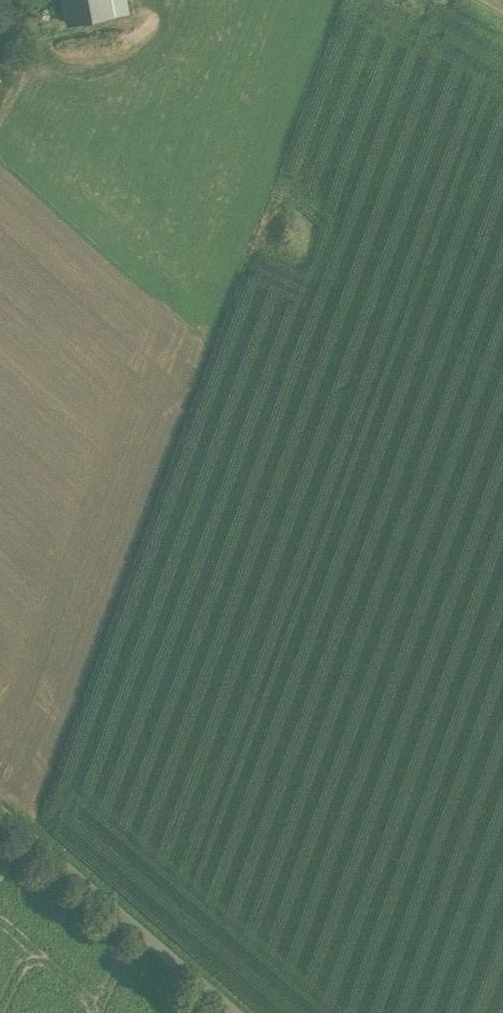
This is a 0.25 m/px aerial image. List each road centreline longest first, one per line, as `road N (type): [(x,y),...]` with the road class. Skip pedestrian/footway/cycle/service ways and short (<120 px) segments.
road 1 (unclassified): [(229,1012),(110,911),(0,798)]

